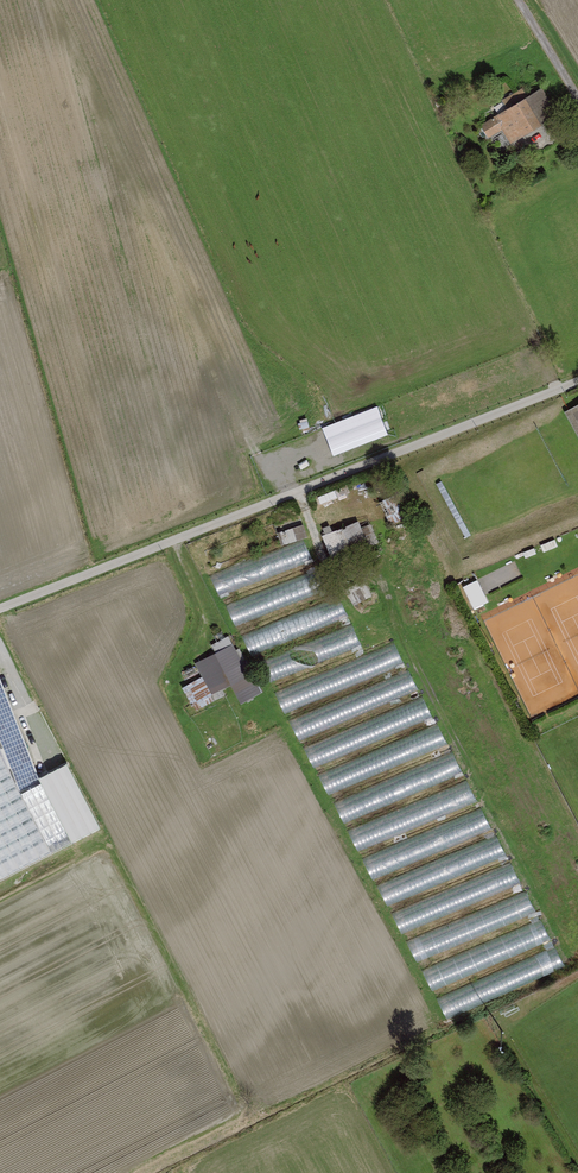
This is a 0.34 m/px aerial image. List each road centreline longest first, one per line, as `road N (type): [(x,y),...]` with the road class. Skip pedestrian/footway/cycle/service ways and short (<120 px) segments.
road 1 (unclassified): [(0,612),(577,385)]

